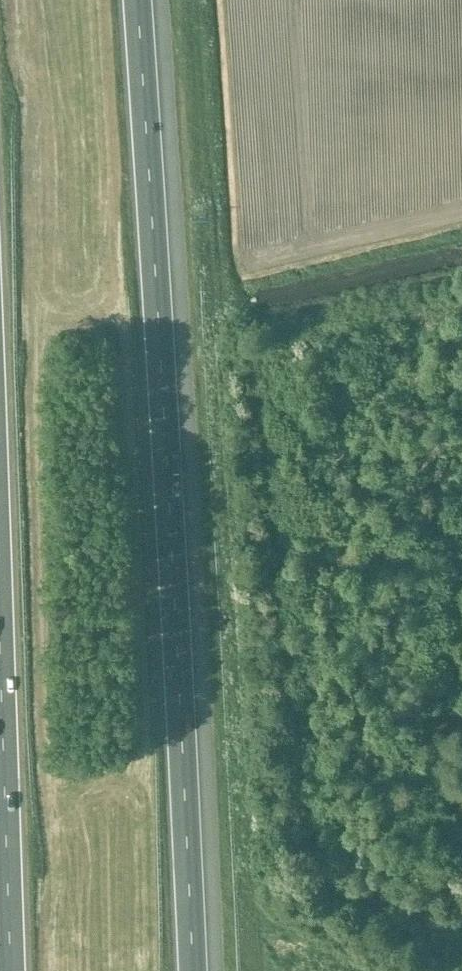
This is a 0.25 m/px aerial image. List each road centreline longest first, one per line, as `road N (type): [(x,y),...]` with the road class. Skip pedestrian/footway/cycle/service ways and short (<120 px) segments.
road 1 (motorway): [(192,970),(136,0)]
road 2 (motorway): [(0,650),(10,970)]
road 3 (track): [(412,313),(437,510),(444,521),(461,522)]
road 4 (track): [(261,351),(461,301)]

